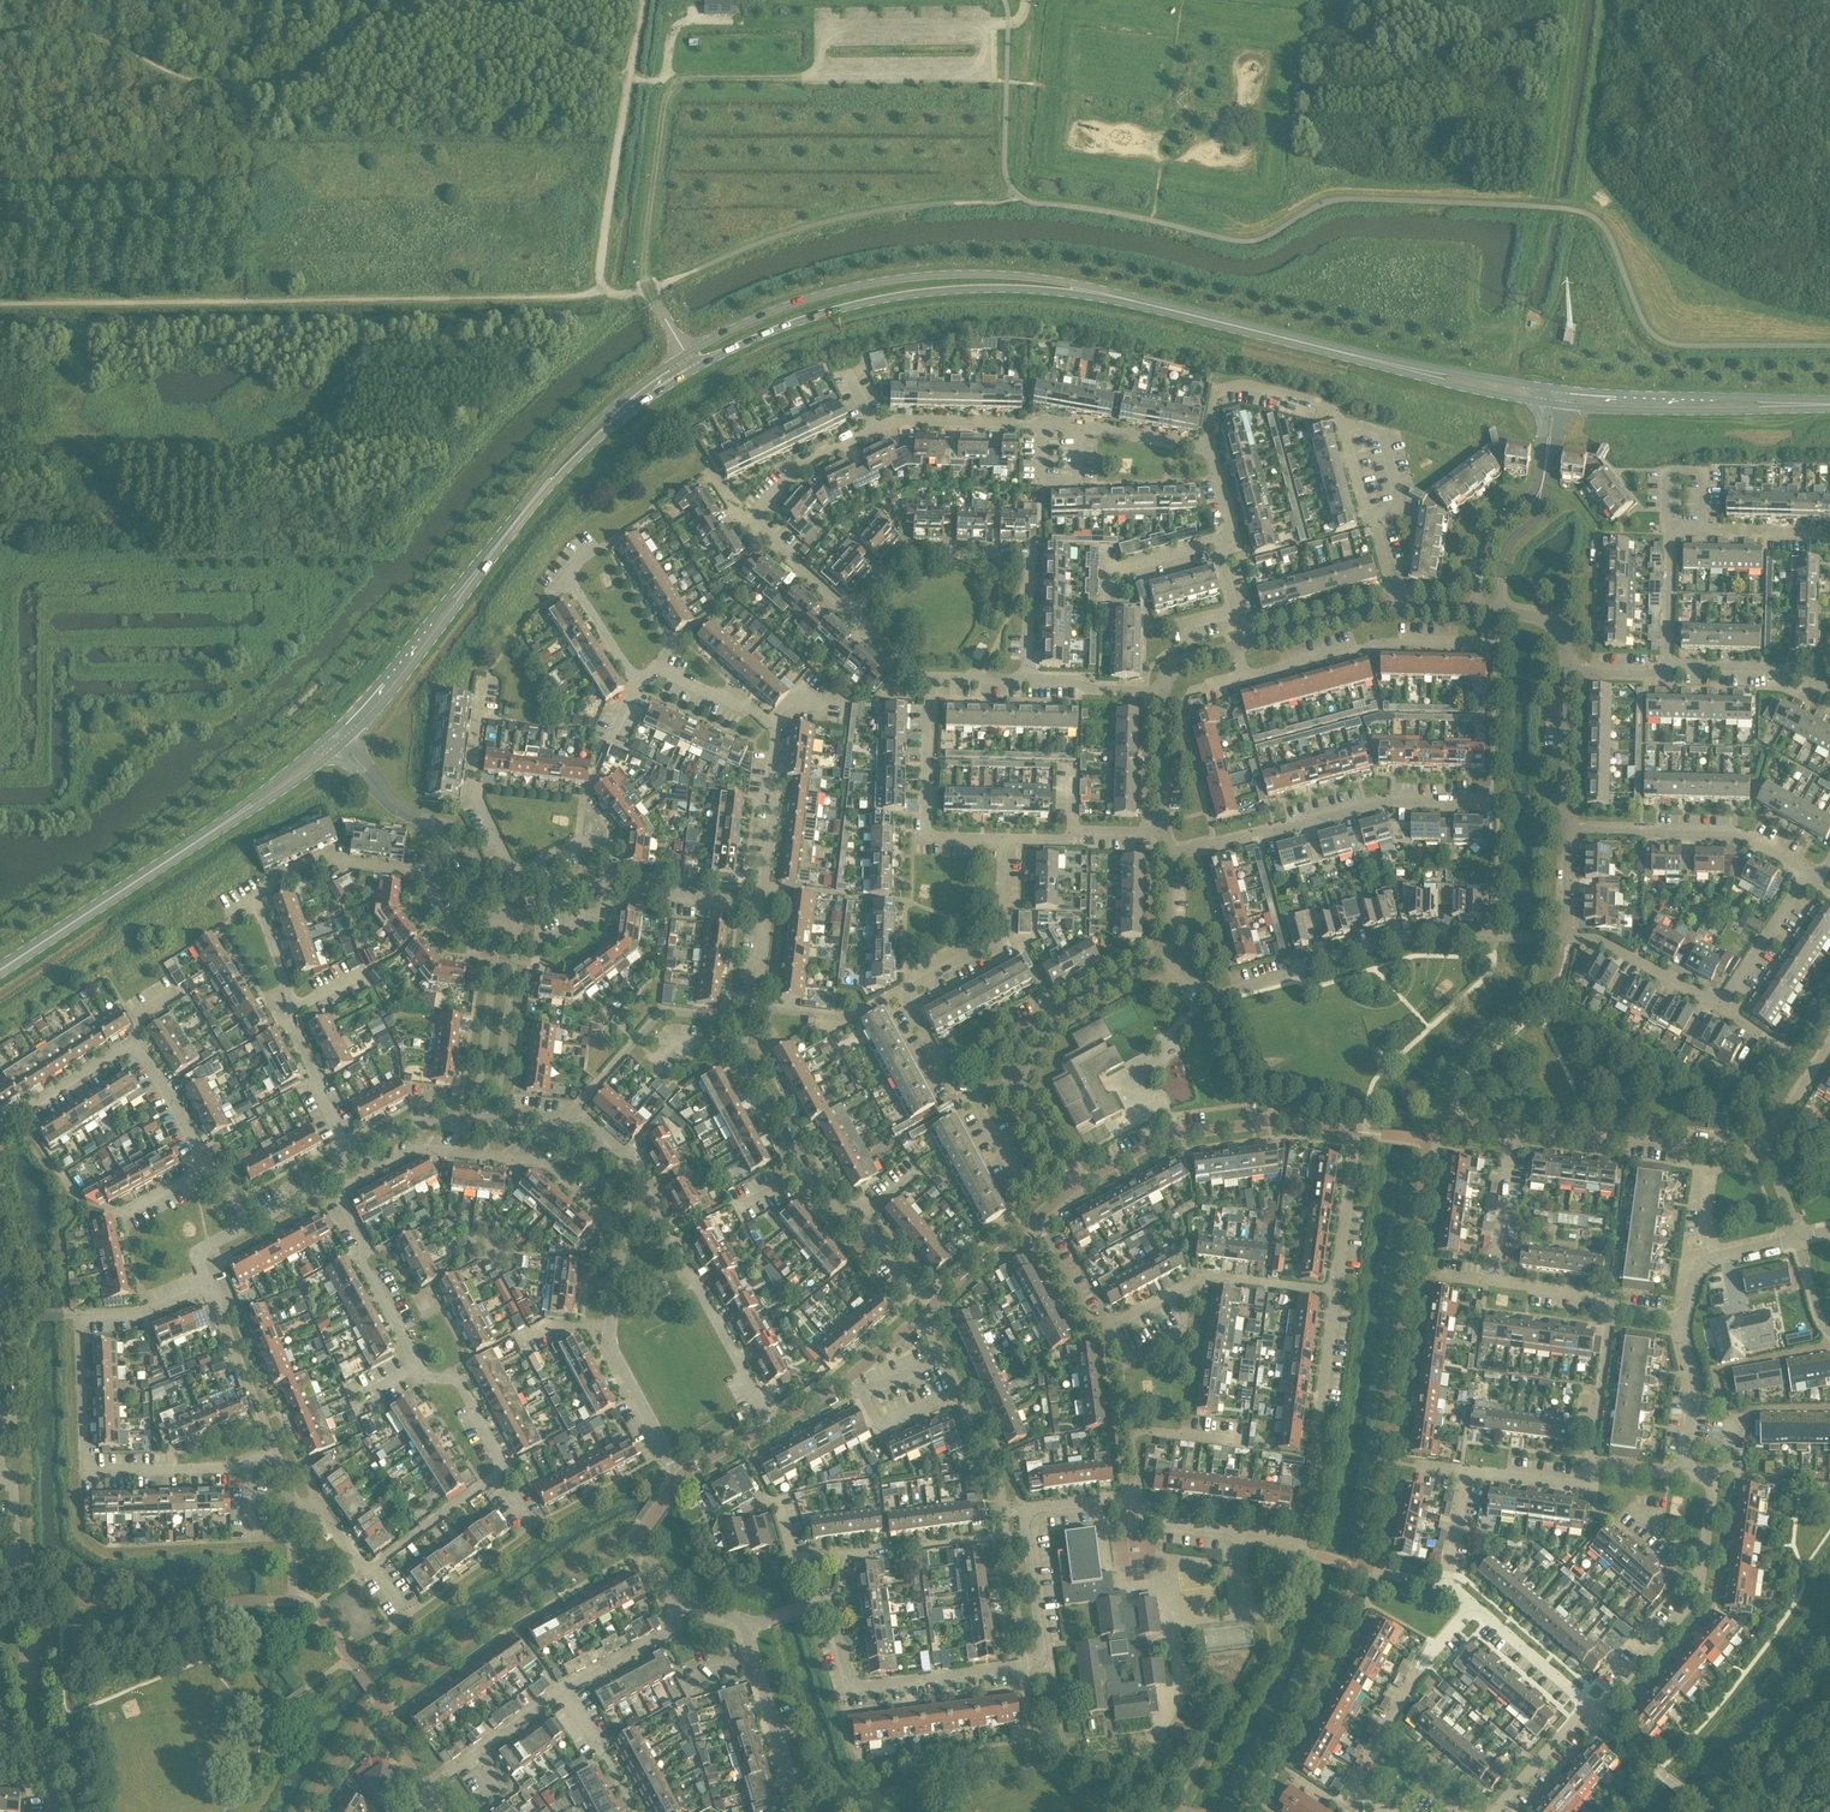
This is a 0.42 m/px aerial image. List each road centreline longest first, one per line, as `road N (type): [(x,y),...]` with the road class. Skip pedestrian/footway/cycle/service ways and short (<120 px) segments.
road 1 (track): [(629,80),(493,8),(460,5),(403,11),(307,77),(239,88),(173,75),(81,31),(49,25),(0,36)]
road 2 (residential): [(1204,449),(1052,422),(900,422),(875,431),(801,467),(758,520),(852,612)]
road 3 (track): [(0,304),(612,295)]
road 4 (residential): [(1134,1501),(1028,1515),(1041,1648),(1031,1664),(853,1685),(826,1605)]
road 5 (residential): [(373,1567),(501,1465),(458,1381),(424,1377),(363,1265),(366,1241),(333,1179)]
road 6 (residential): [(923,1314),(932,1305),(860,1221),(840,1214),(809,1178),(741,1054),(745,1022),(755,1009),(766,916),(759,906)]
road 7 (residential): [(209,1286),(145,1313),(79,1316),(85,1472),(233,1468),(275,1451)]
road 8 (residential): [(759,906),(775,799),(773,730),(755,711),(658,670),(640,677),(629,671),(567,573)]
road 9 (track): [(612,295),(603,328),(465,455),(379,553),(275,553)]
road 10 (residential): [(680,1477),(610,1342),(625,1199),(556,1136),(494,1129)]
road 11 (secondary): [(1117,298),(1024,277),(897,279),(793,304),(686,354)]
road 12 (secondary): [(695,369),(784,327),(898,297),(980,289),(1117,298)]
road 13 (track): [(612,295),(662,285),(760,241),(836,219),(1016,195)]
road 14 (residential): [(1169,855),(1386,803),(1562,805)]
road 15 (residential): [(1398,608),(1376,516),(1366,510),(1331,408),(1242,384),(1222,389),(1204,449)]
road 16 (residential): [(1006,1086),(955,1090),(903,994),(1001,940),(1003,839)]
road 17 (residential): [(605,887),(607,853),(591,842),(514,874),(471,784),(483,681)]
road 18 (residential): [(442,1806),(430,1789),(579,1681),(666,1635),(680,1603)]
road 19 (residential): [(1027,681),(1028,556),(906,553),(852,612)]
road 20 (residential): [(1237,646),(1243,668),(1258,676),(1386,643),(1489,643),(1497,612)]
road 21 (residential): [(1215,997),(1412,937),(1506,937)]
road 22 (residential): [(1829,533),(1671,529),(1667,670)]
road 23 (residential): [(1073,1187),(1169,1136),(1277,1122),(1356,1132)]
road 24 (secondary): [(1396,366),(1117,298)]
road 25 (residential): [(489,932),(455,933),(414,872),(317,859),(255,898)]
road 26 (residential): [(352,1154),(289,1023),(294,1004),(255,898)]
road 27 (residential): [(1593,1709),(1696,1598),(1714,1477)]
road 28 (secondary): [(219,827),(0,970)]
road 29 (residential): [(1295,1545),(1322,1452),(1316,1435),(1335,1291)]
road 30 (residential): [(1474,1606),(1424,1664),(1357,1778),(1358,1793),(1386,1811)]
road 31 (secondary): [(1554,404),(1701,412),(1810,405)]
road 32 (residential): [(1812,877),(1742,836),(1568,830)]
road 33 (secondary): [(1810,405),(1556,389)]
road 34 (residential): [(1335,1291),(1207,1275),(1104,1323)]
road 35 (residential): [(1758,1154),(1519,1132)]
road 36 (residential): [(929,679),(925,836),(1003,839)]
road 37 (secondary): [(342,744),(396,687),(486,560)]
road 38 (secondary): [(486,560),(332,733)]
road 39 (secondary): [(686,354),(585,433),(524,511)]
road 40 (secondary): [(524,511),(610,429),(695,369)]
road 41 (track): [(629,80),(600,269),(612,295)]
road 42 (track): [(1614,0),(1578,211)]
road 43 (unclassified): [(494,1129),(515,955),(506,924)]
road 44 (residential): [(1244,644),(1221,553),(1228,518),(1204,449)]
road 45 (residential): [(1017,1086),(1059,1011),(1160,956)]
road 46 (unclassified): [(489,932),(495,960),(475,1127)]
road 47 (residential): [(680,1477),(849,1378)]
road 48 (residential): [(809,1811),(746,1627)]
road 49 (residential): [(1104,1323),(1090,1325),(1033,1219),(1073,1187)]
road 50 (residential): [(1134,1501),(1119,1353),(1104,1323)]
road 51 (track): [(1513,383),(1542,207)]
road 52 (residential): [(275,1451),(209,1286)]
road 53 (residential): [(1564,939),(1605,943),(1719,1008)]
road 54 (residential): [(1295,1545),(1152,1519),(1134,1501)]
road 55 (residential): [(1829,692),(1787,669),(1667,670)]
road 56 (secondary): [(1396,366),(1554,404)]
road 57 (secondary): [(1556,389),(1396,366)]
road 58 (residential): [(1719,1008),(1812,877)]
road 59 (residential): [(373,1567),(361,1565),(321,1512),(295,1501),(275,1451)]
road 60 (residential): [(1684,1321),(1694,1279),(1710,1260),(1800,1239)]
road 61 (residential): [(1335,1291),(1356,1132)]
road 62 (residential): [(1244,644),(1398,608)]
road 63 (residential): [(1593,1709),(1474,1606)]
road 64 (residential): [(1003,839),(1160,832)]
road 65 (unclassified): [(1544,478),(1488,539),(1477,611)]
road 66 (residential): [(605,887),(759,906)]
road 67 (residential): [(0,1125),(134,1047)]
road 68 (residential): [(1591,1464),(1612,1311)]
road 69 (residential): [(1684,1473),(1696,1387),(1684,1321)]
road 70 (residential): [(680,1603),(638,1537),(680,1477)]
road 71 (residential): [(1496,1281),(1519,1132)]
road 72 (secondary): [(219,827),(342,744)]
road 73 (unclassified): [(1497,612),(1506,550),(1539,514),(1544,478)]
road 74 (secondary): [(332,733),(219,827)]
road 75 (residential): [(1474,1606),(1447,1579),(1471,1475)]
road 76 (unclassified): [(506,924),(461,833),(420,819)]
road 77 (residential): [(207,1170),(134,1047)]
road 78 (residential): [(1494,1811),(1593,1709)]
road 79 (residential): [(1160,832),(1162,691)]
road 80 (residential): [(958,1391),(883,1424),(849,1378)]
road 81 (residential): [(1027,681),(1162,691)]
road 82 (unclassified): [(420,819),(440,835),(489,932)]
road 83 (residential): [(1562,805),(1567,671)]
road 84 (residential): [(475,1127),(416,1120),(352,1154)]
road 85 (residential): [(1471,1475),(1576,1485),(1591,1464)]
road 86 (residential): [(1758,1154),(1829,1046)]
road 87 (residential): [(1612,1311),(1595,1295),(1496,1281)]

